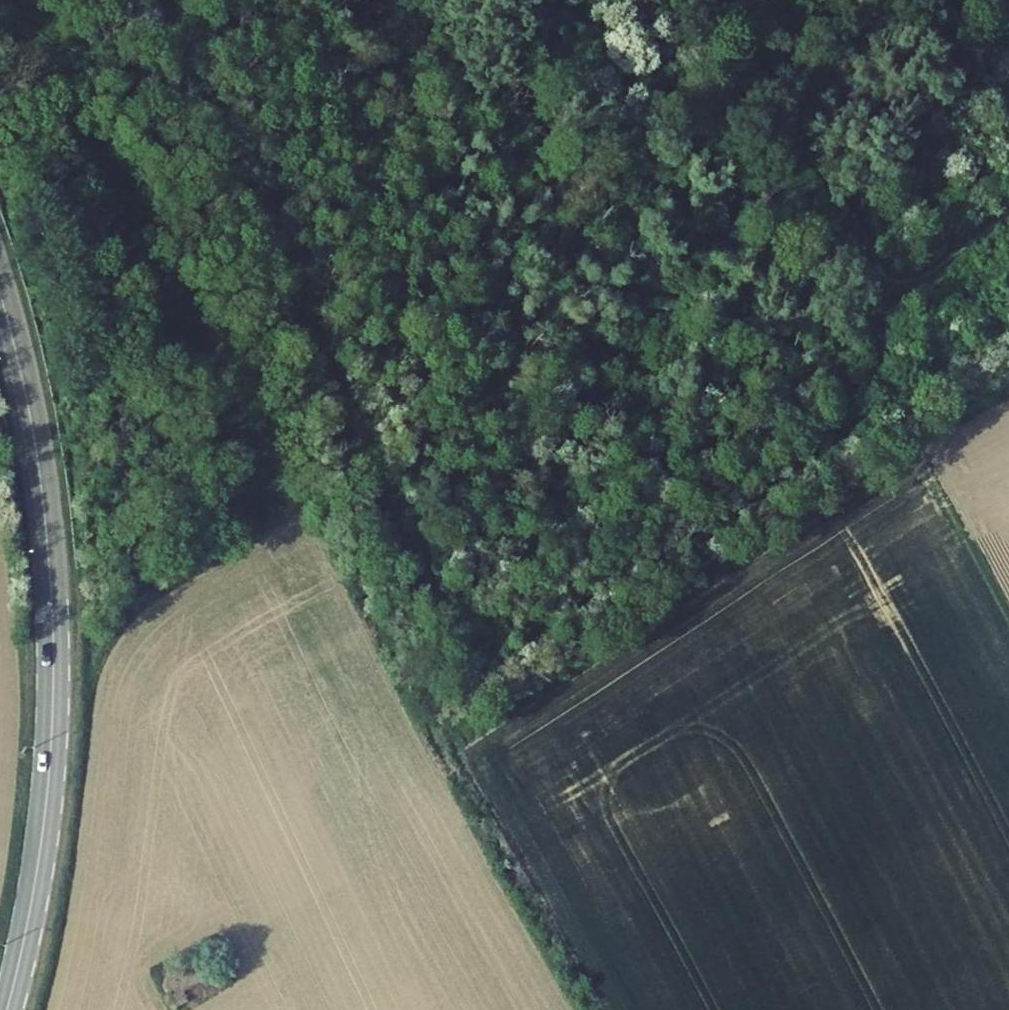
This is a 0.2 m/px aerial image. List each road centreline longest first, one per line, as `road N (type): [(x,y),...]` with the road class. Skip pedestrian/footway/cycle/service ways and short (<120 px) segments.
road 1 (track): [(884,393),(800,436),(593,582),(507,618),(461,601),(431,580),(389,527),(247,219),(164,0)]
road 2 (tertiary): [(0,298),(37,461),(53,674),(43,834),(7,1009)]
road 3 (track): [(884,393),(887,316),(852,221),(805,163),(797,54),(765,0)]
road 4 (track): [(1008,625),(924,467)]
road 5 (track): [(1008,203),(877,287)]

